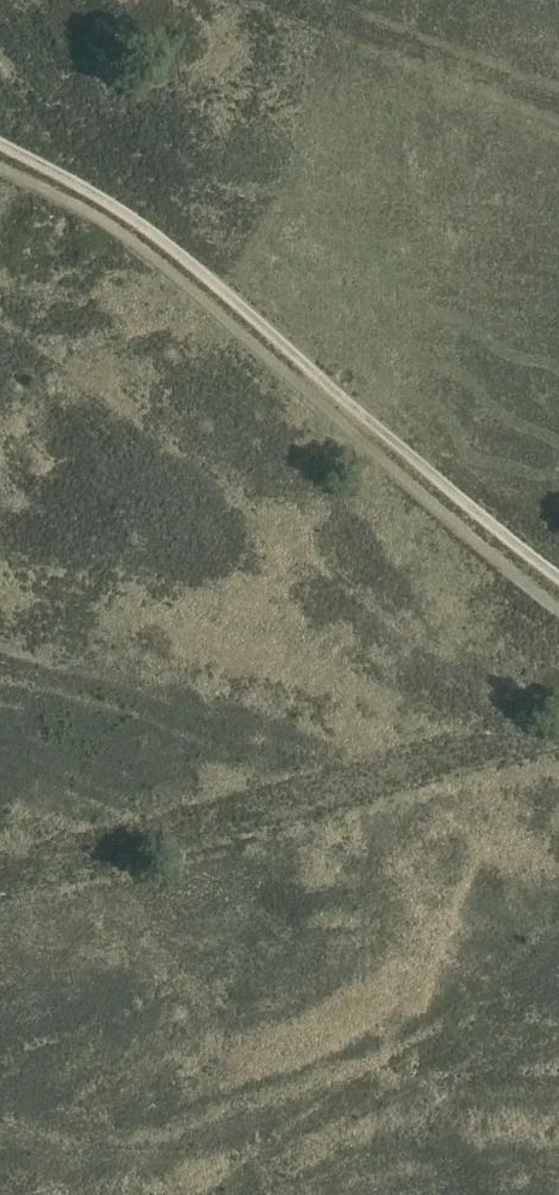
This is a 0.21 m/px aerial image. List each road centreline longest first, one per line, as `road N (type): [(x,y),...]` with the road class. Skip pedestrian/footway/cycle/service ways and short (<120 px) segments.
road 1 (track): [(558,610),(129,240),(0,168)]
road 2 (track): [(0,142),(112,201),(213,278),(558,575)]

